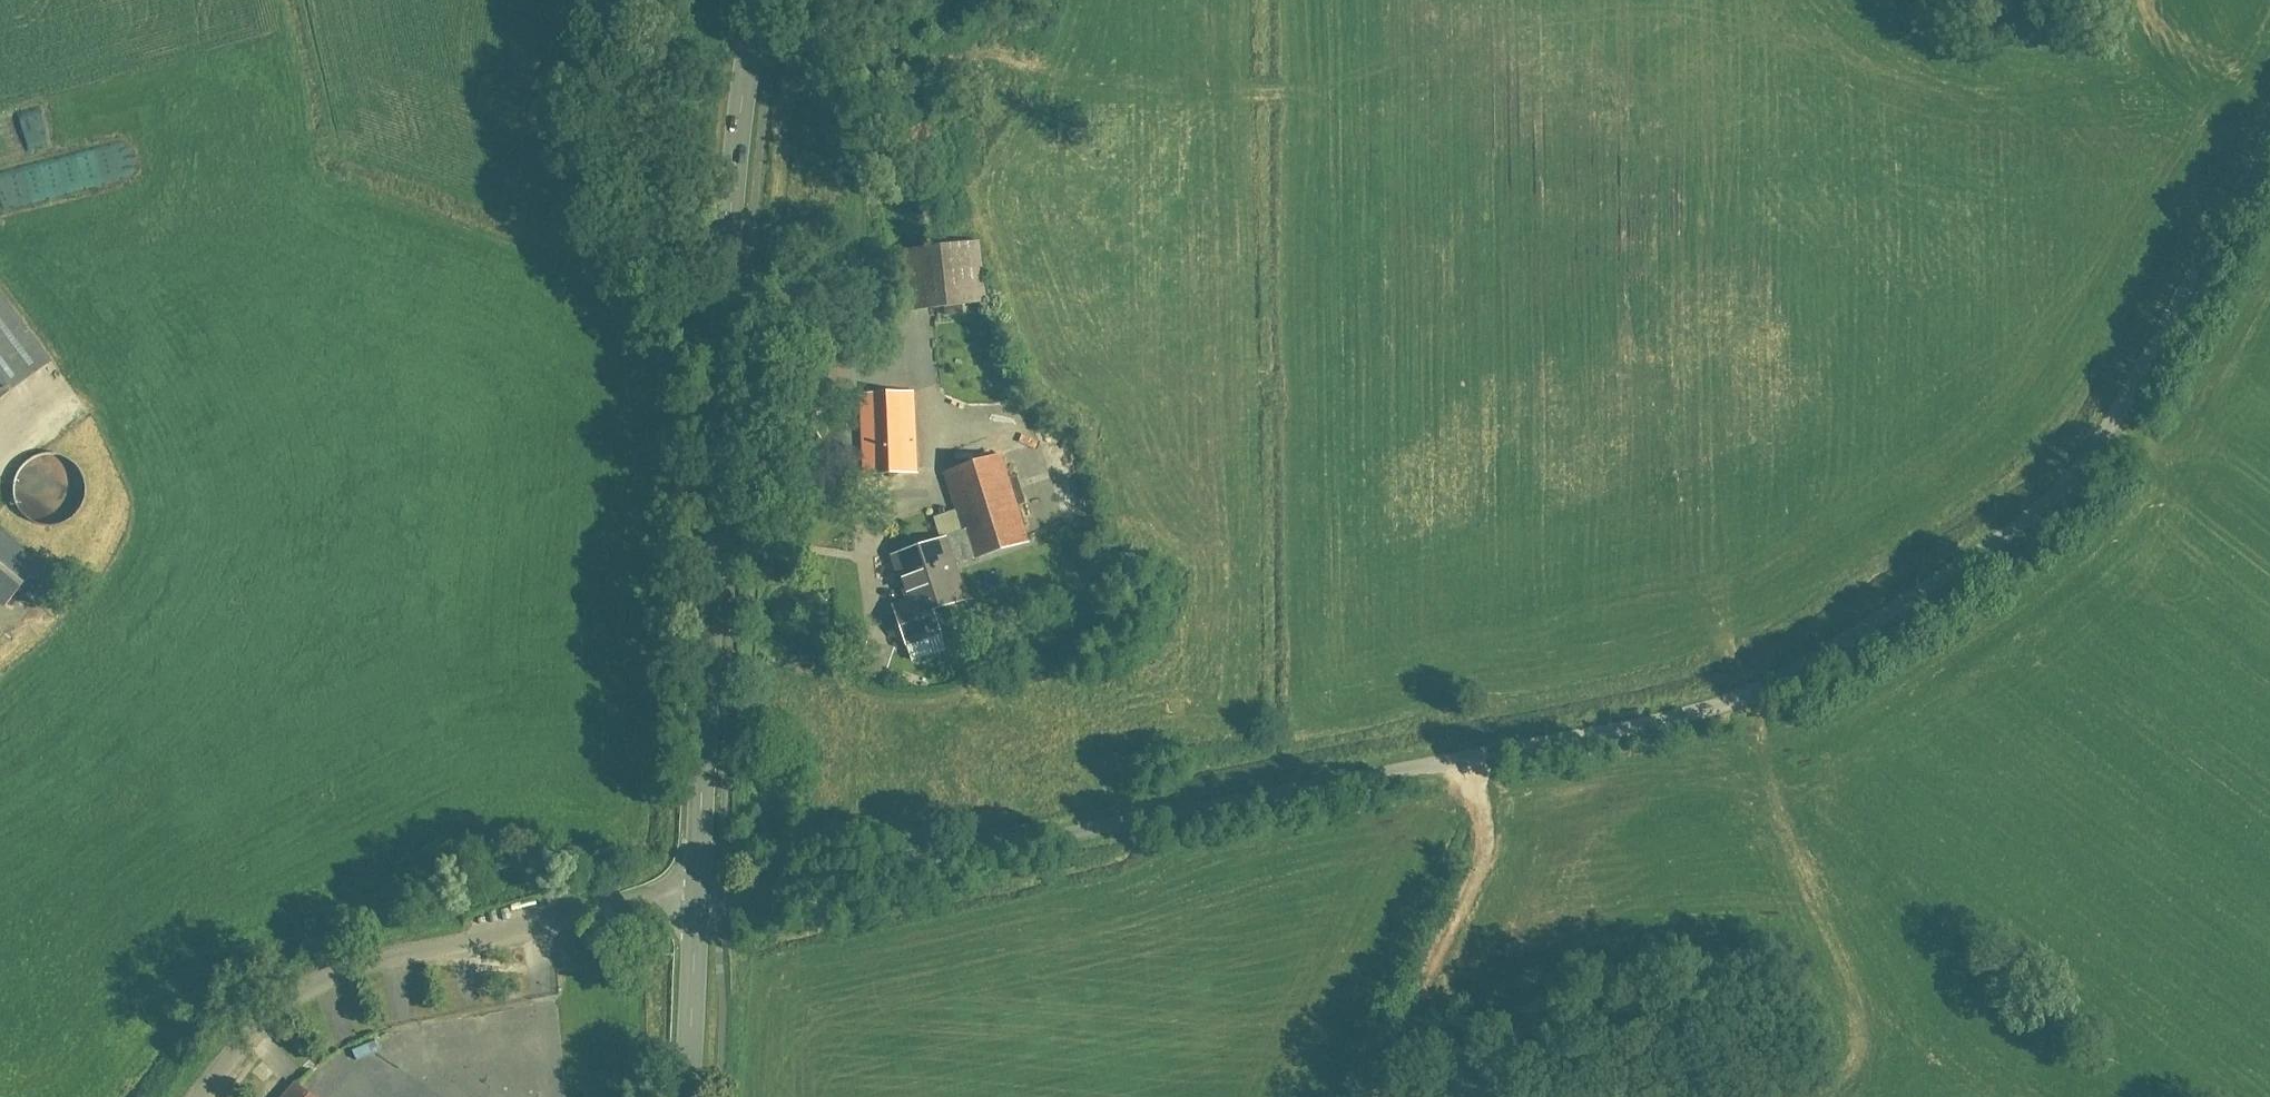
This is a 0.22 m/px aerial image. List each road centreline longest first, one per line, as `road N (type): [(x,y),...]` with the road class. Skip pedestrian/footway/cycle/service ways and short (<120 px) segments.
road 1 (residential): [(2269,149),(2132,403),(2053,507),(1838,649),(1747,699),(1646,726),(738,899),(699,899)]
road 2 (tertiary): [(699,899),(738,156),(763,0)]
road 3 (residential): [(699,899),(485,934),(344,971),(298,996),(201,1096)]
road 4 (tertiary): [(691,1096),(699,899)]

